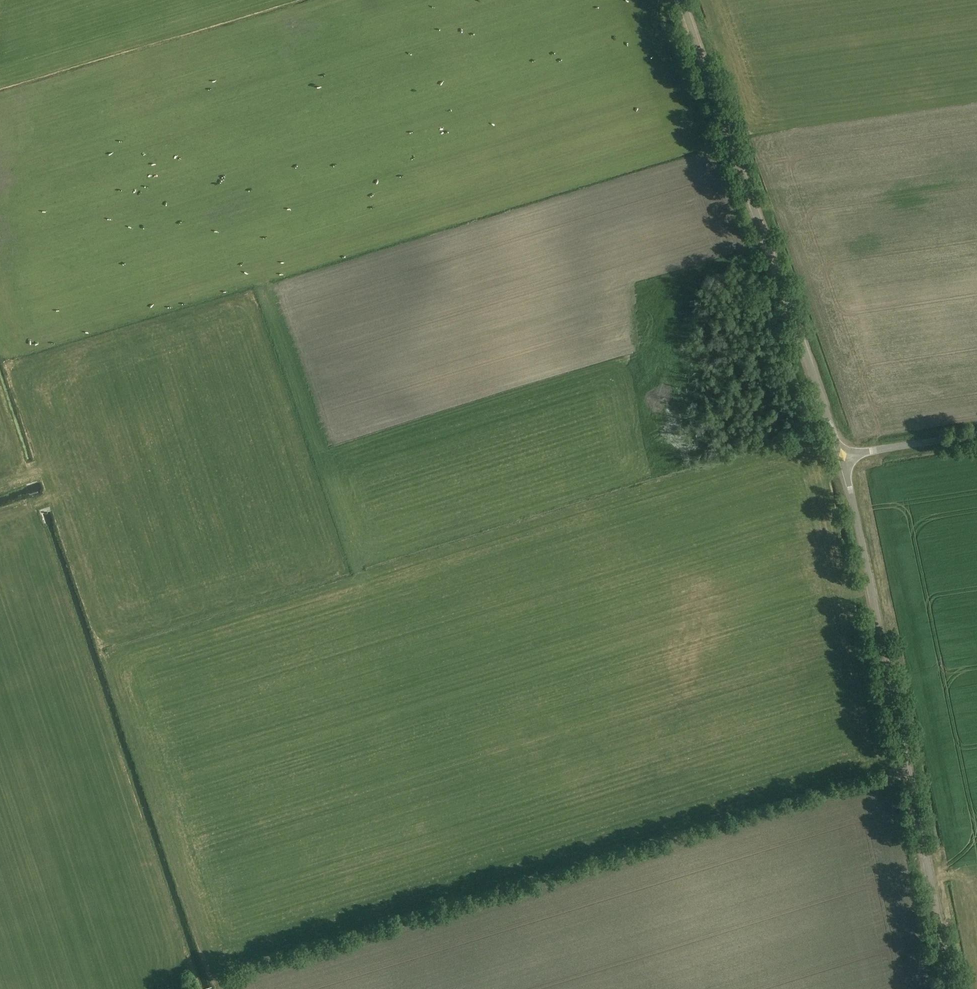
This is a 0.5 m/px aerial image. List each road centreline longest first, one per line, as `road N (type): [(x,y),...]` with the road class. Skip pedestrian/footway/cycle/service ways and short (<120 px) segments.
road 1 (unclassified): [(952,988),(843,454)]
road 2 (unclassified): [(843,454),(682,0)]
road 3 (unclassified): [(976,433),(843,454)]

